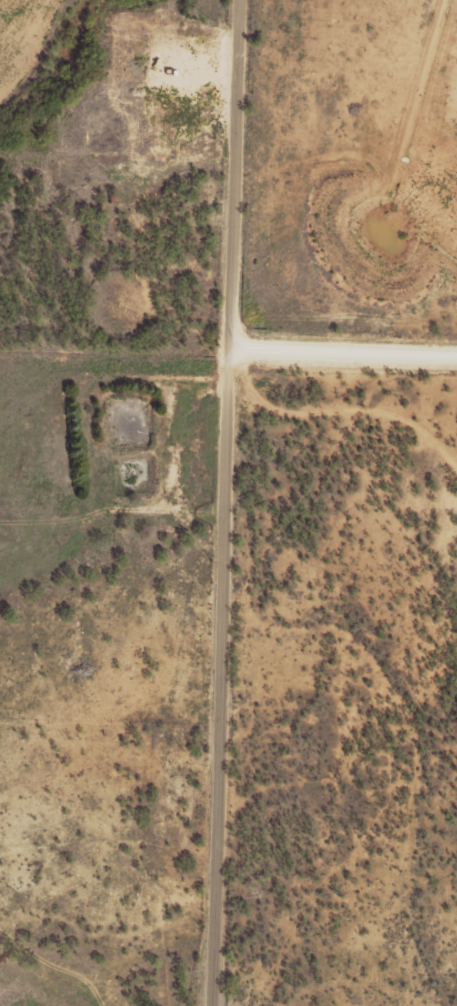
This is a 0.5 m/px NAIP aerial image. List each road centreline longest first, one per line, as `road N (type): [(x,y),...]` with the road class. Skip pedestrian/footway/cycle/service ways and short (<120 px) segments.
road 1 (residential): [(216,1005),(244,0)]
road 2 (track): [(456,515),(431,458),(234,347)]
road 3 (residential): [(456,351),(234,347)]

